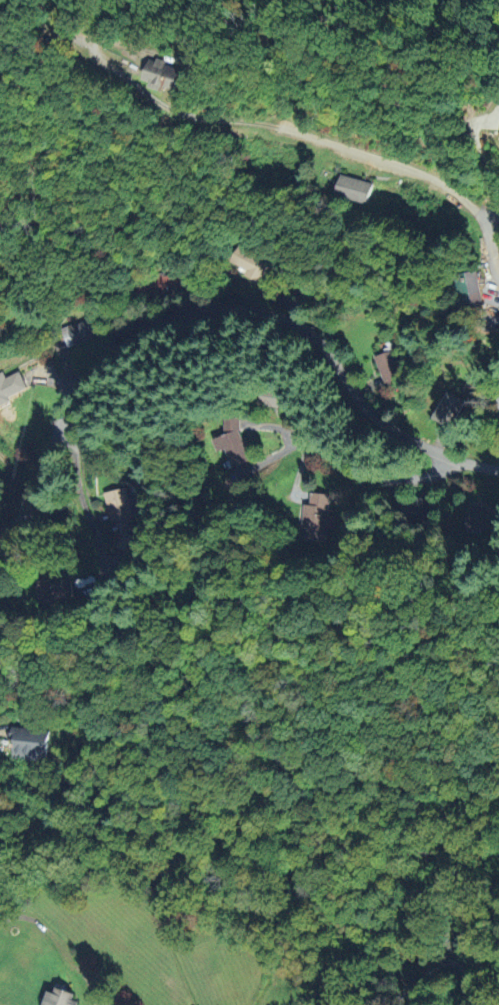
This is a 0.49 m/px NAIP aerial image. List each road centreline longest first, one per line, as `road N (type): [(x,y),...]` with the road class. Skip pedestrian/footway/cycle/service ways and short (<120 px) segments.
road 1 (residential): [(0,531),(31,500),(41,453),(130,329),(211,306),(262,305),(323,355),(357,405),(451,460),(498,469)]
road 2 (residential): [(498,273),(479,210),(442,180),(278,129)]
road 3 (residential): [(449,1004),(444,929),(421,935),(397,958),(376,1004)]
road 4 (residential): [(451,460),(423,475),(373,481),(291,438)]
road 5 (residential): [(57,428),(72,452),(104,576)]

